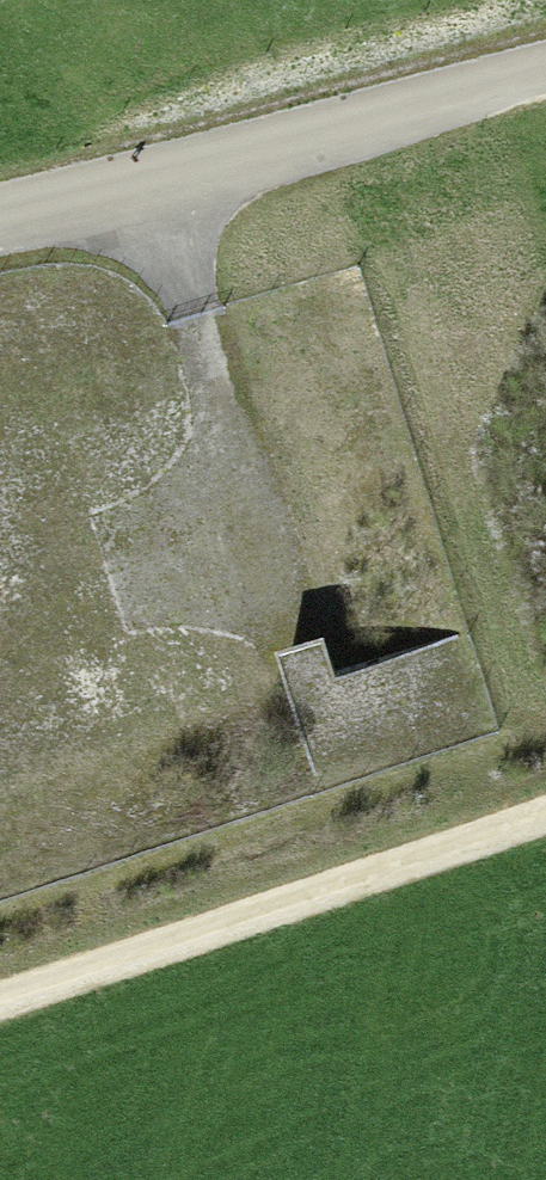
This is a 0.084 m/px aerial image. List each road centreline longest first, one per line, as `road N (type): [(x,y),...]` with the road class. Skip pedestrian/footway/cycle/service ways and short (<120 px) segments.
road 1 (track): [(545,813),(0,1000)]
road 2 (motorway): [(545,336),(411,387),(0,503)]
road 3 (motorway): [(0,689),(432,573),(545,533)]

